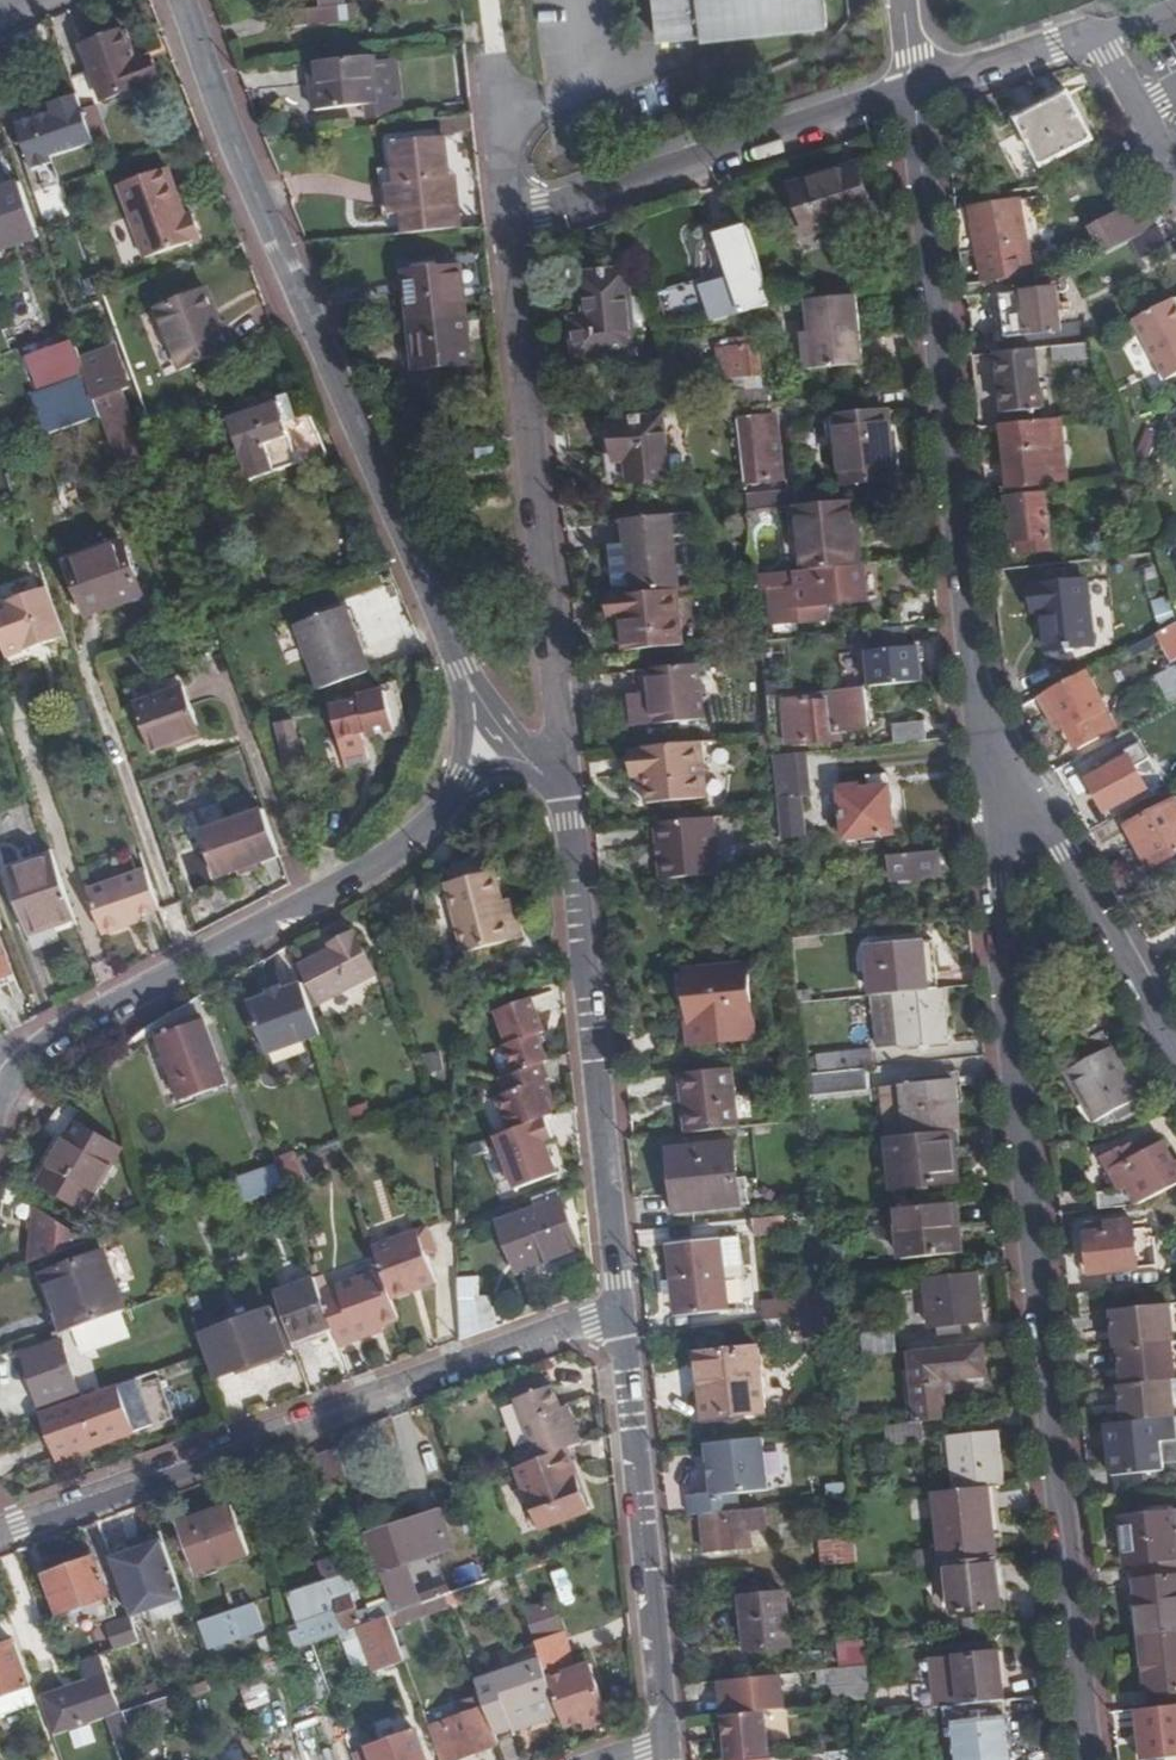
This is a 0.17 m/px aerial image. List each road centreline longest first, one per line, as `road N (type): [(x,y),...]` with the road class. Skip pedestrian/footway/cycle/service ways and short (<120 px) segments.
road 1 (residential): [(979,692),(1089,1759)]
road 2 (residential): [(471,689),(280,249),(183,0)]
road 3 (residential): [(0,1528),(617,1310)]
road 4 (residential): [(913,90),(979,692)]
road 5 (residential): [(617,1310),(561,762)]
road 6 (residential): [(561,762),(510,219)]
road 7 (residential): [(443,809),(386,855),(50,1031),(14,1057),(0,1081)]
road 8 (residential): [(664,1759),(617,1310)]
road 9 (residential): [(510,219),(913,90)]
road 10 (residential): [(979,692),(1175,1047)]
road 11 (residential): [(913,90),(1100,28)]
road 12 (residential): [(510,219),(493,56)]
road 13 (residential): [(1175,171),(1100,28)]
road 14 (residential): [(471,689),(463,751),(443,809)]

